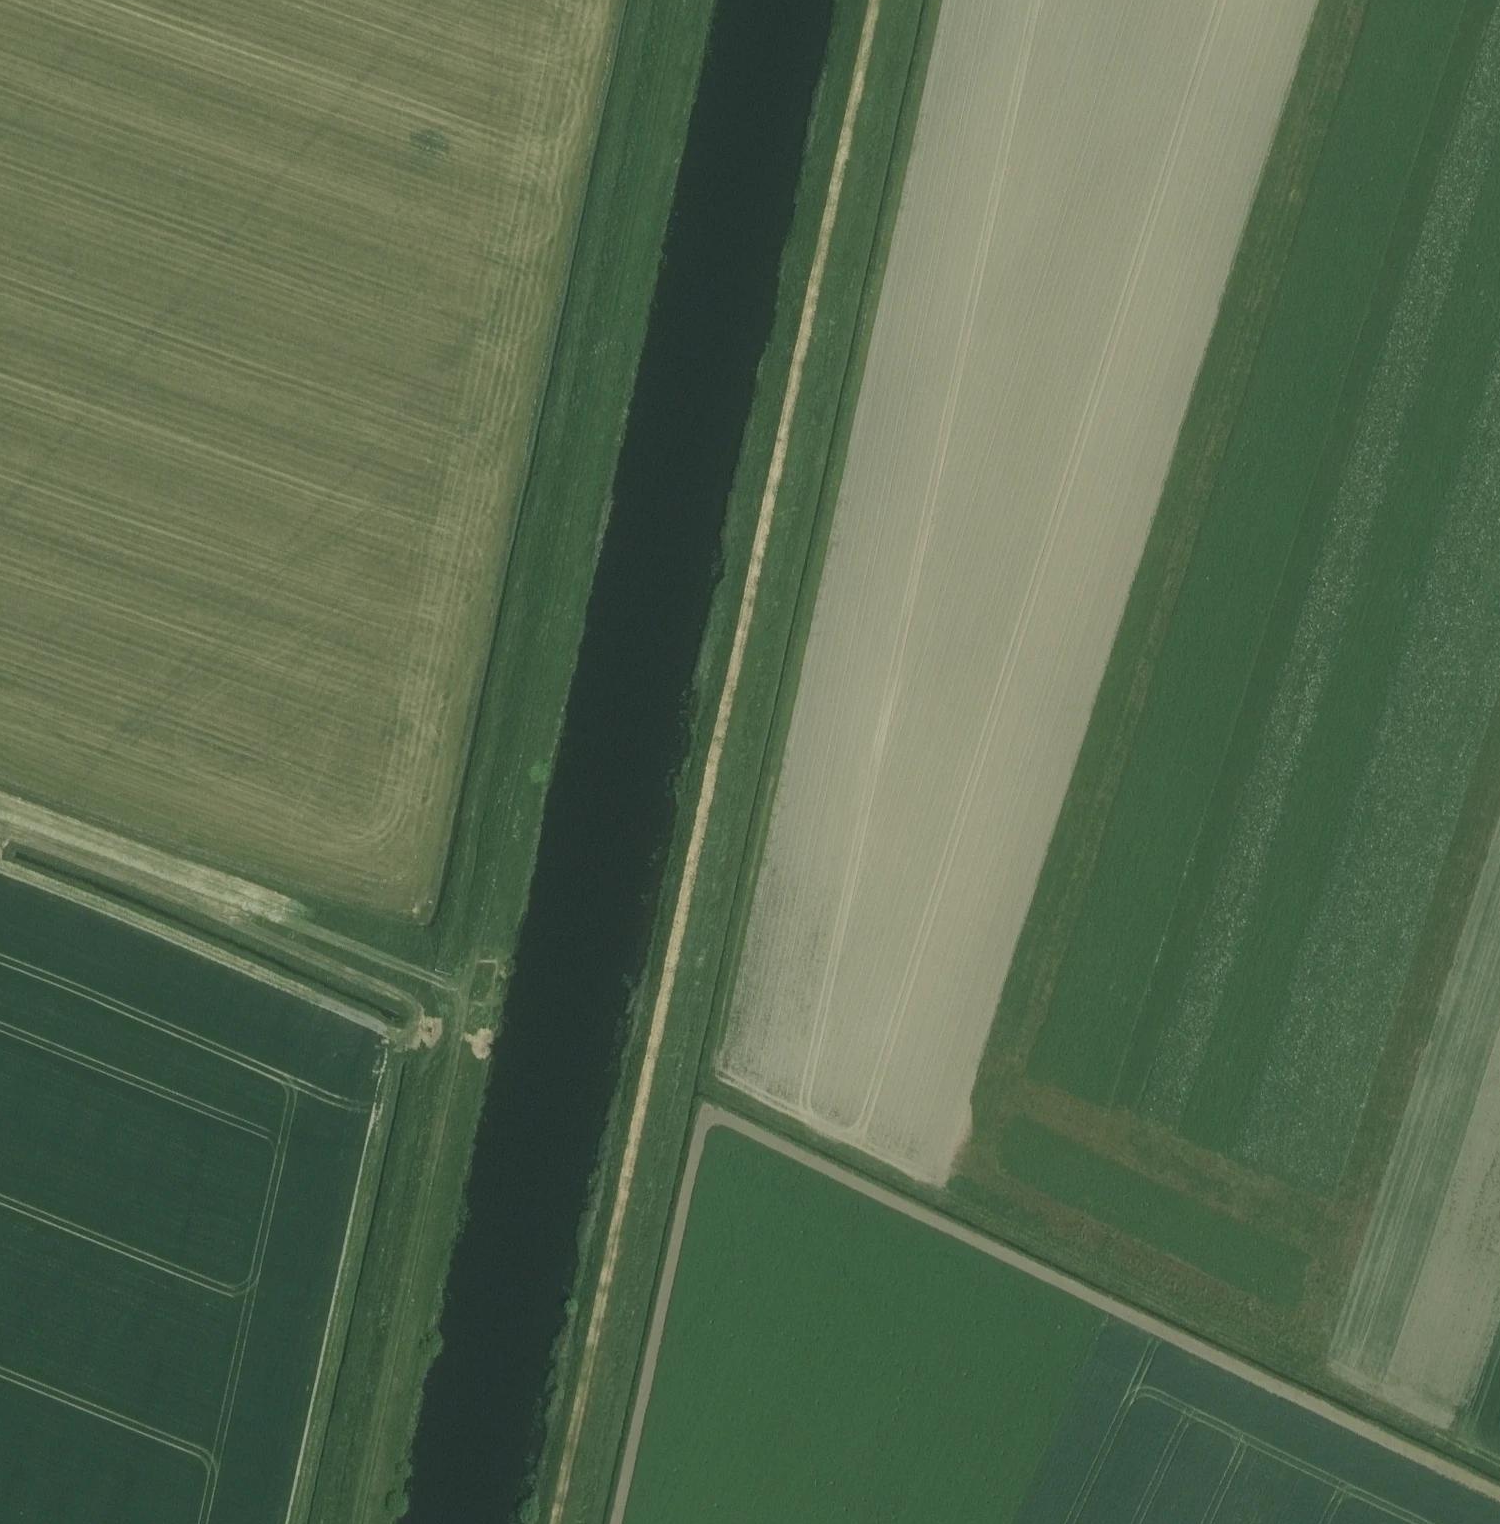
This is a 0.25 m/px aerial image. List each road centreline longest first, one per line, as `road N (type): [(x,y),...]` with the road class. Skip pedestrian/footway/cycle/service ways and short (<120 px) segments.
road 1 (track): [(465,991),(403,1249),(355,1523)]
road 2 (track): [(465,991),(0,814)]

